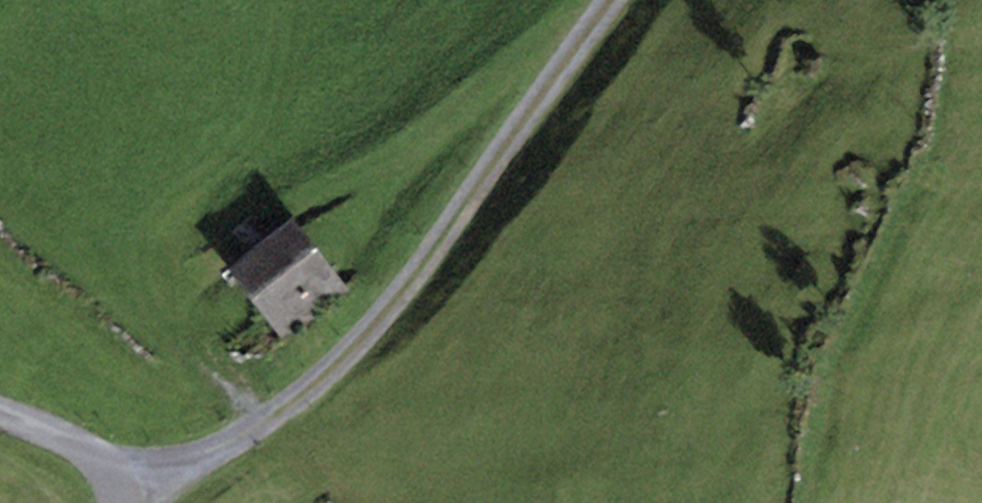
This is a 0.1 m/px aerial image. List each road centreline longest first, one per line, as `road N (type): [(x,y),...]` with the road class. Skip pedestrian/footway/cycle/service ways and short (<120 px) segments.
road 1 (track): [(115,487),(208,461),(275,422),(332,373),(396,300),(614,0)]
road 2 (track): [(340,190),(612,0)]

